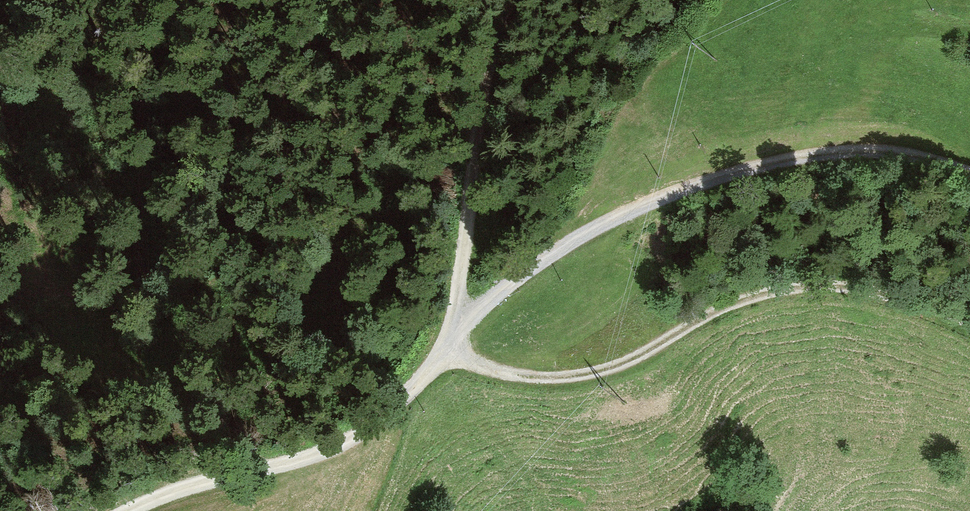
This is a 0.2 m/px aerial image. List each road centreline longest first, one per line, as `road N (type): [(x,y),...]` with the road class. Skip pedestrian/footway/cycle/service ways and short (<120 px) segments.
road 1 (track): [(969,171),(862,151),(782,161),(681,191),(596,227),(531,268),(451,345)]
road 2 (track): [(969,330),(857,287),(812,281),(760,289),(621,365),(576,376),(502,373),(451,345)]
road 3 (track): [(451,345),(355,439),(122,510)]
road 4 (track): [(451,345),(474,162),(511,0)]

